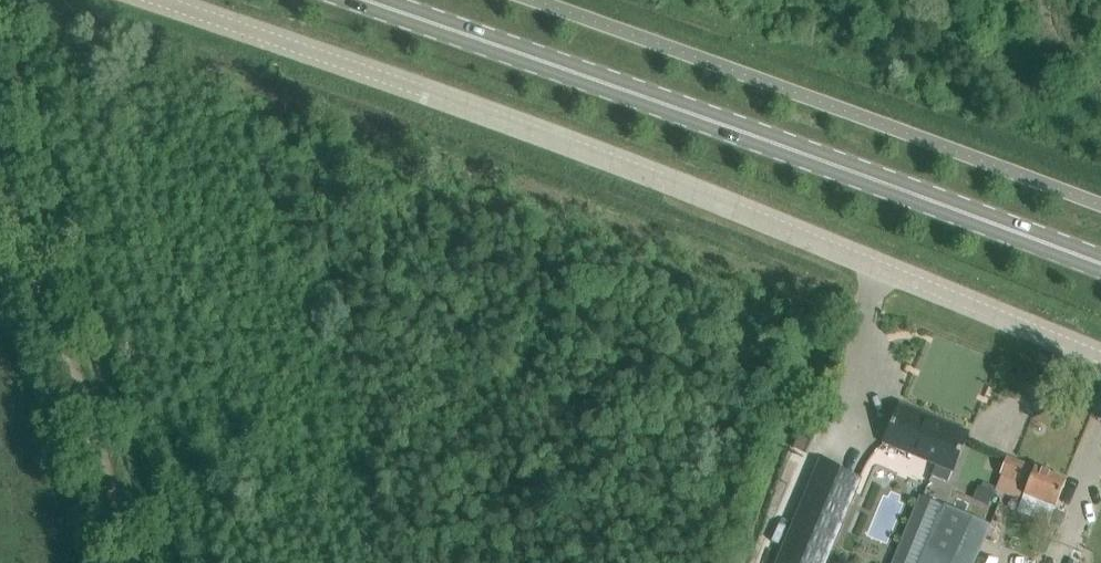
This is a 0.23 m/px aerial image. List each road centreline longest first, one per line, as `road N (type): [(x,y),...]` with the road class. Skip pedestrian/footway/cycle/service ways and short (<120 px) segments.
road 1 (unclassified): [(1100,358),(441,98),(162,0)]
road 2 (secondary): [(1100,266),(359,0)]
road 3 (track): [(0,159),(121,562)]

